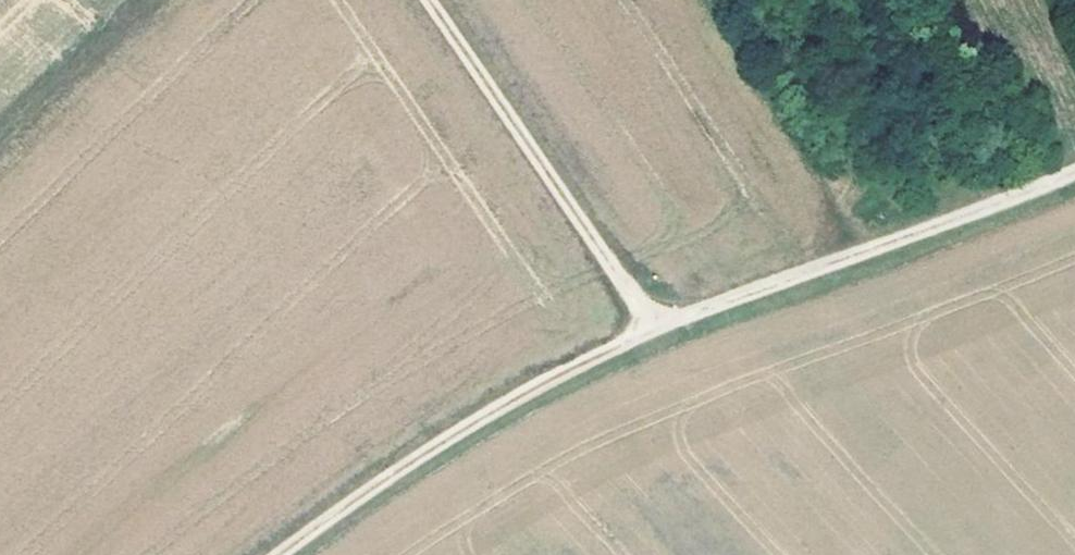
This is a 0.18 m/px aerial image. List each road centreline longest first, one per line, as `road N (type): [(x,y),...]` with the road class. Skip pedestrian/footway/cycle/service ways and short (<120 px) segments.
road 1 (track): [(1074,174),(654,328),(536,385),(278,554)]
road 2 (track): [(654,328),(429,0)]

